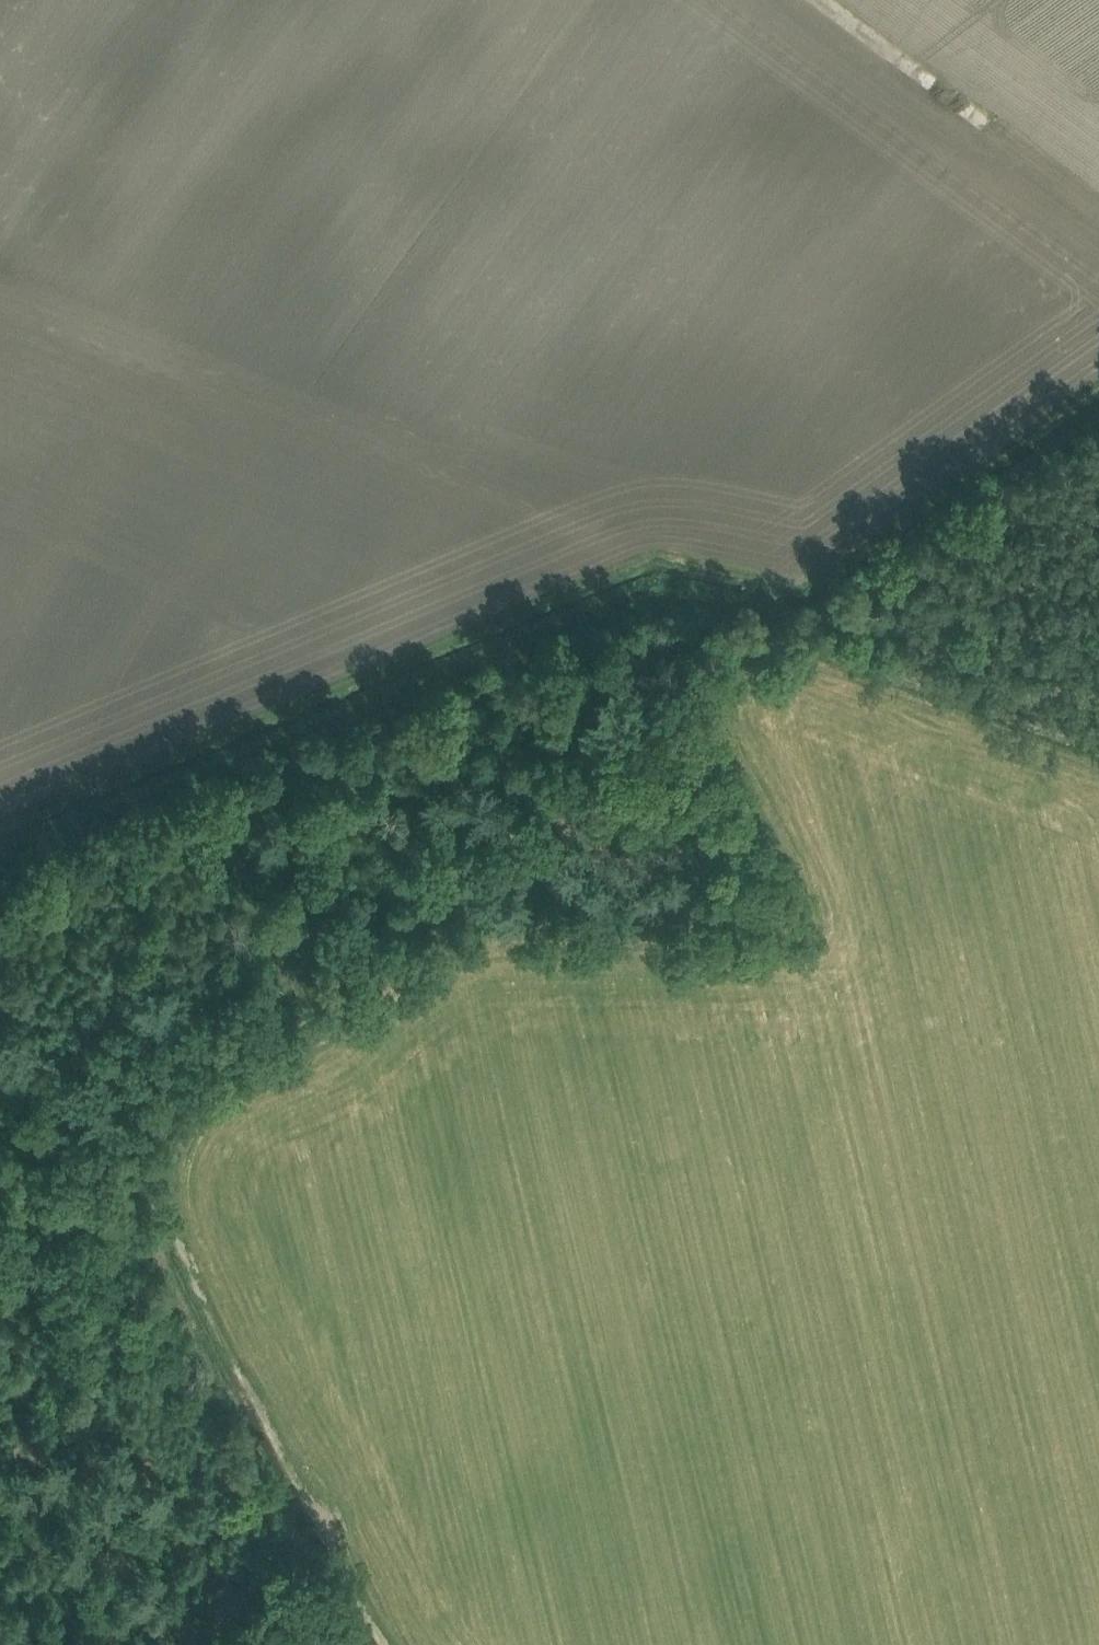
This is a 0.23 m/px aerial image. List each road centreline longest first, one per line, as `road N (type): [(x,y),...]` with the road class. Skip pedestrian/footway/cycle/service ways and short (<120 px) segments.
road 1 (track): [(965,117),(815,0)]

